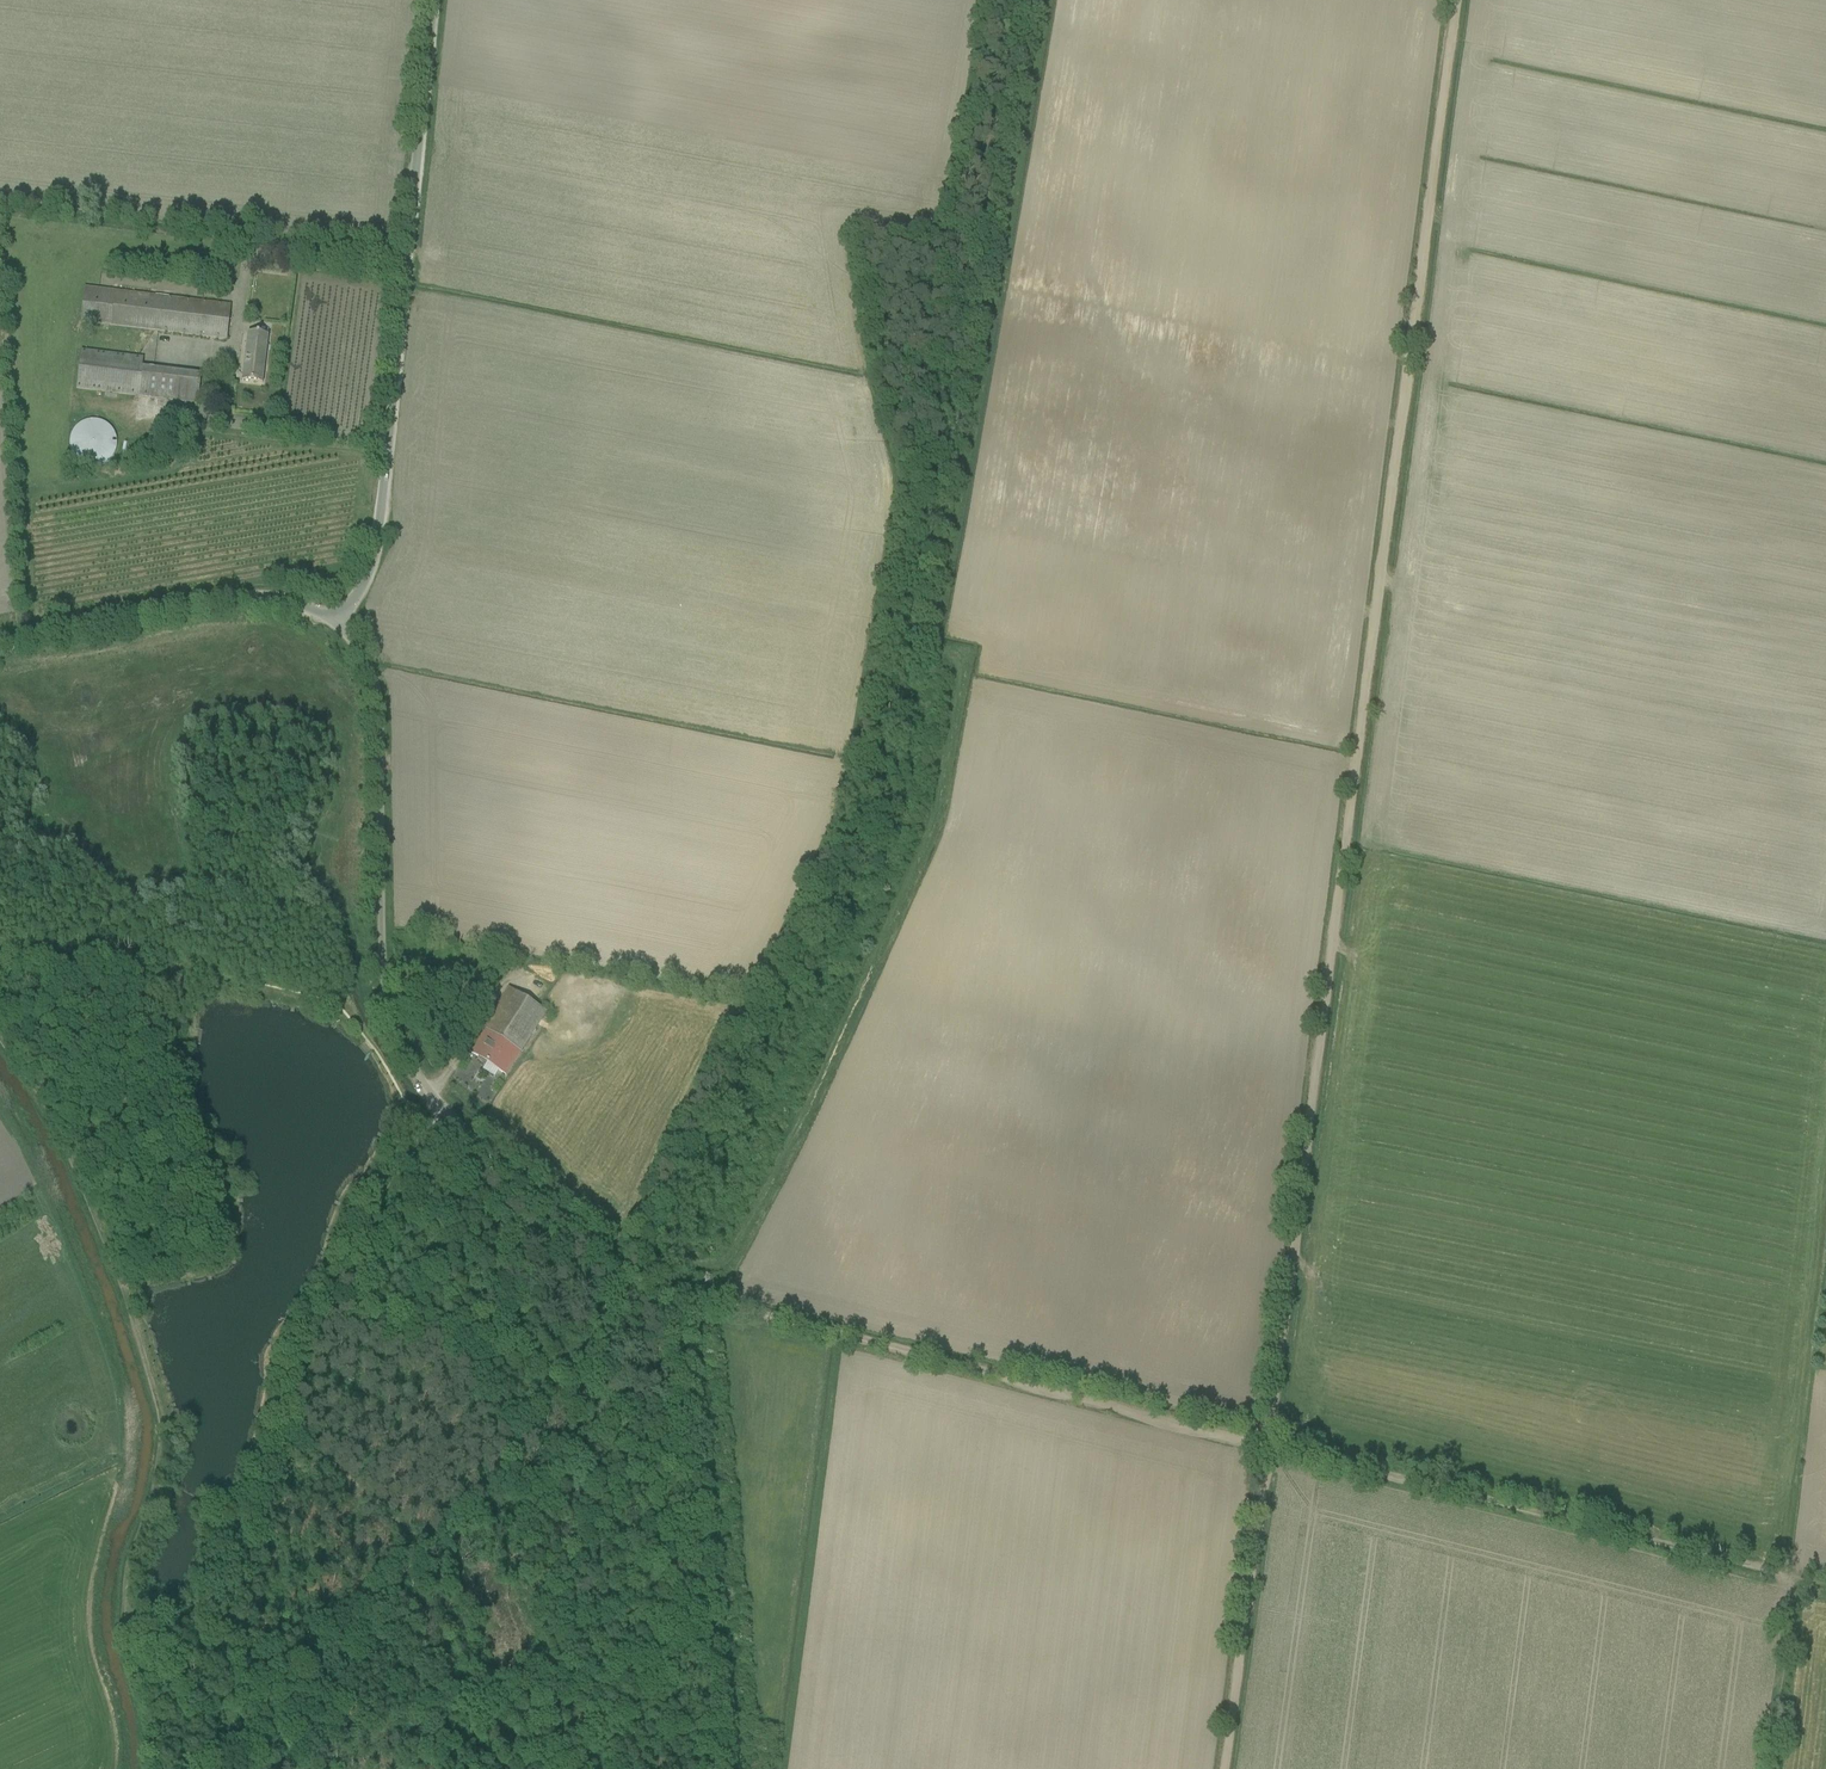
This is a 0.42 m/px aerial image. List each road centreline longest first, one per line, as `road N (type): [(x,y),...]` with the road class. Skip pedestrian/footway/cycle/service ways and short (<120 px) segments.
road 1 (unclassified): [(673,1298),(638,1290),(448,1112),(400,1042),(380,959),(383,689),(363,638),(343,617)]
road 2 (unclassified): [(343,617),(365,588),(390,495),(438,0)]
road 3 (track): [(1264,1445),(673,1298)]
road 4 (track): [(1264,1445),(1825,1589)]
road 5 (unclassified): [(0,647),(264,590),(302,593),(343,617)]
road 6 (track): [(1264,1445),(1224,1768)]
road 7 (track): [(130,1282),(66,1124),(0,1033)]

